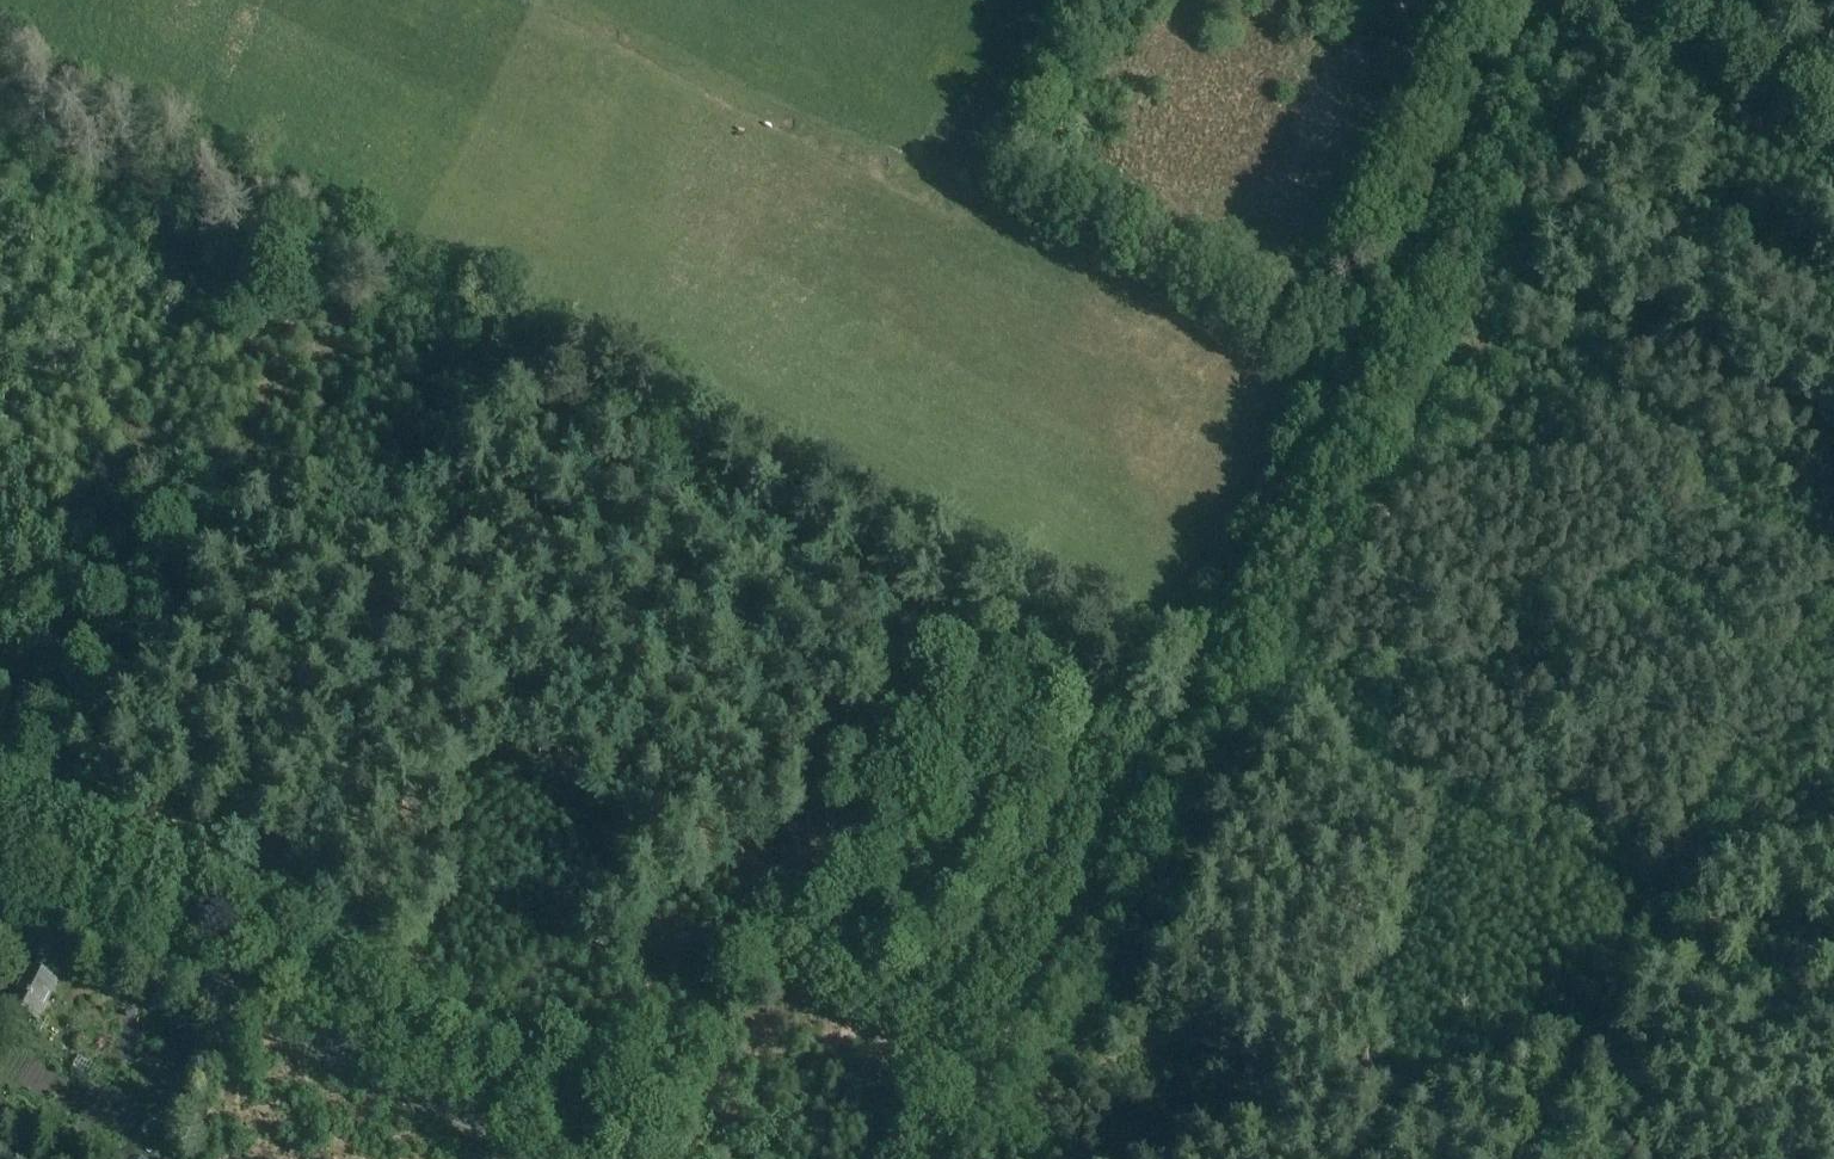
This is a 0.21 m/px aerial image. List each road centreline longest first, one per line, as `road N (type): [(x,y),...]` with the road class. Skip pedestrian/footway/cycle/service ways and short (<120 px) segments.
road 1 (tertiary): [(549,1158),(0,879)]
road 2 (track): [(1210,650),(950,1158)]

